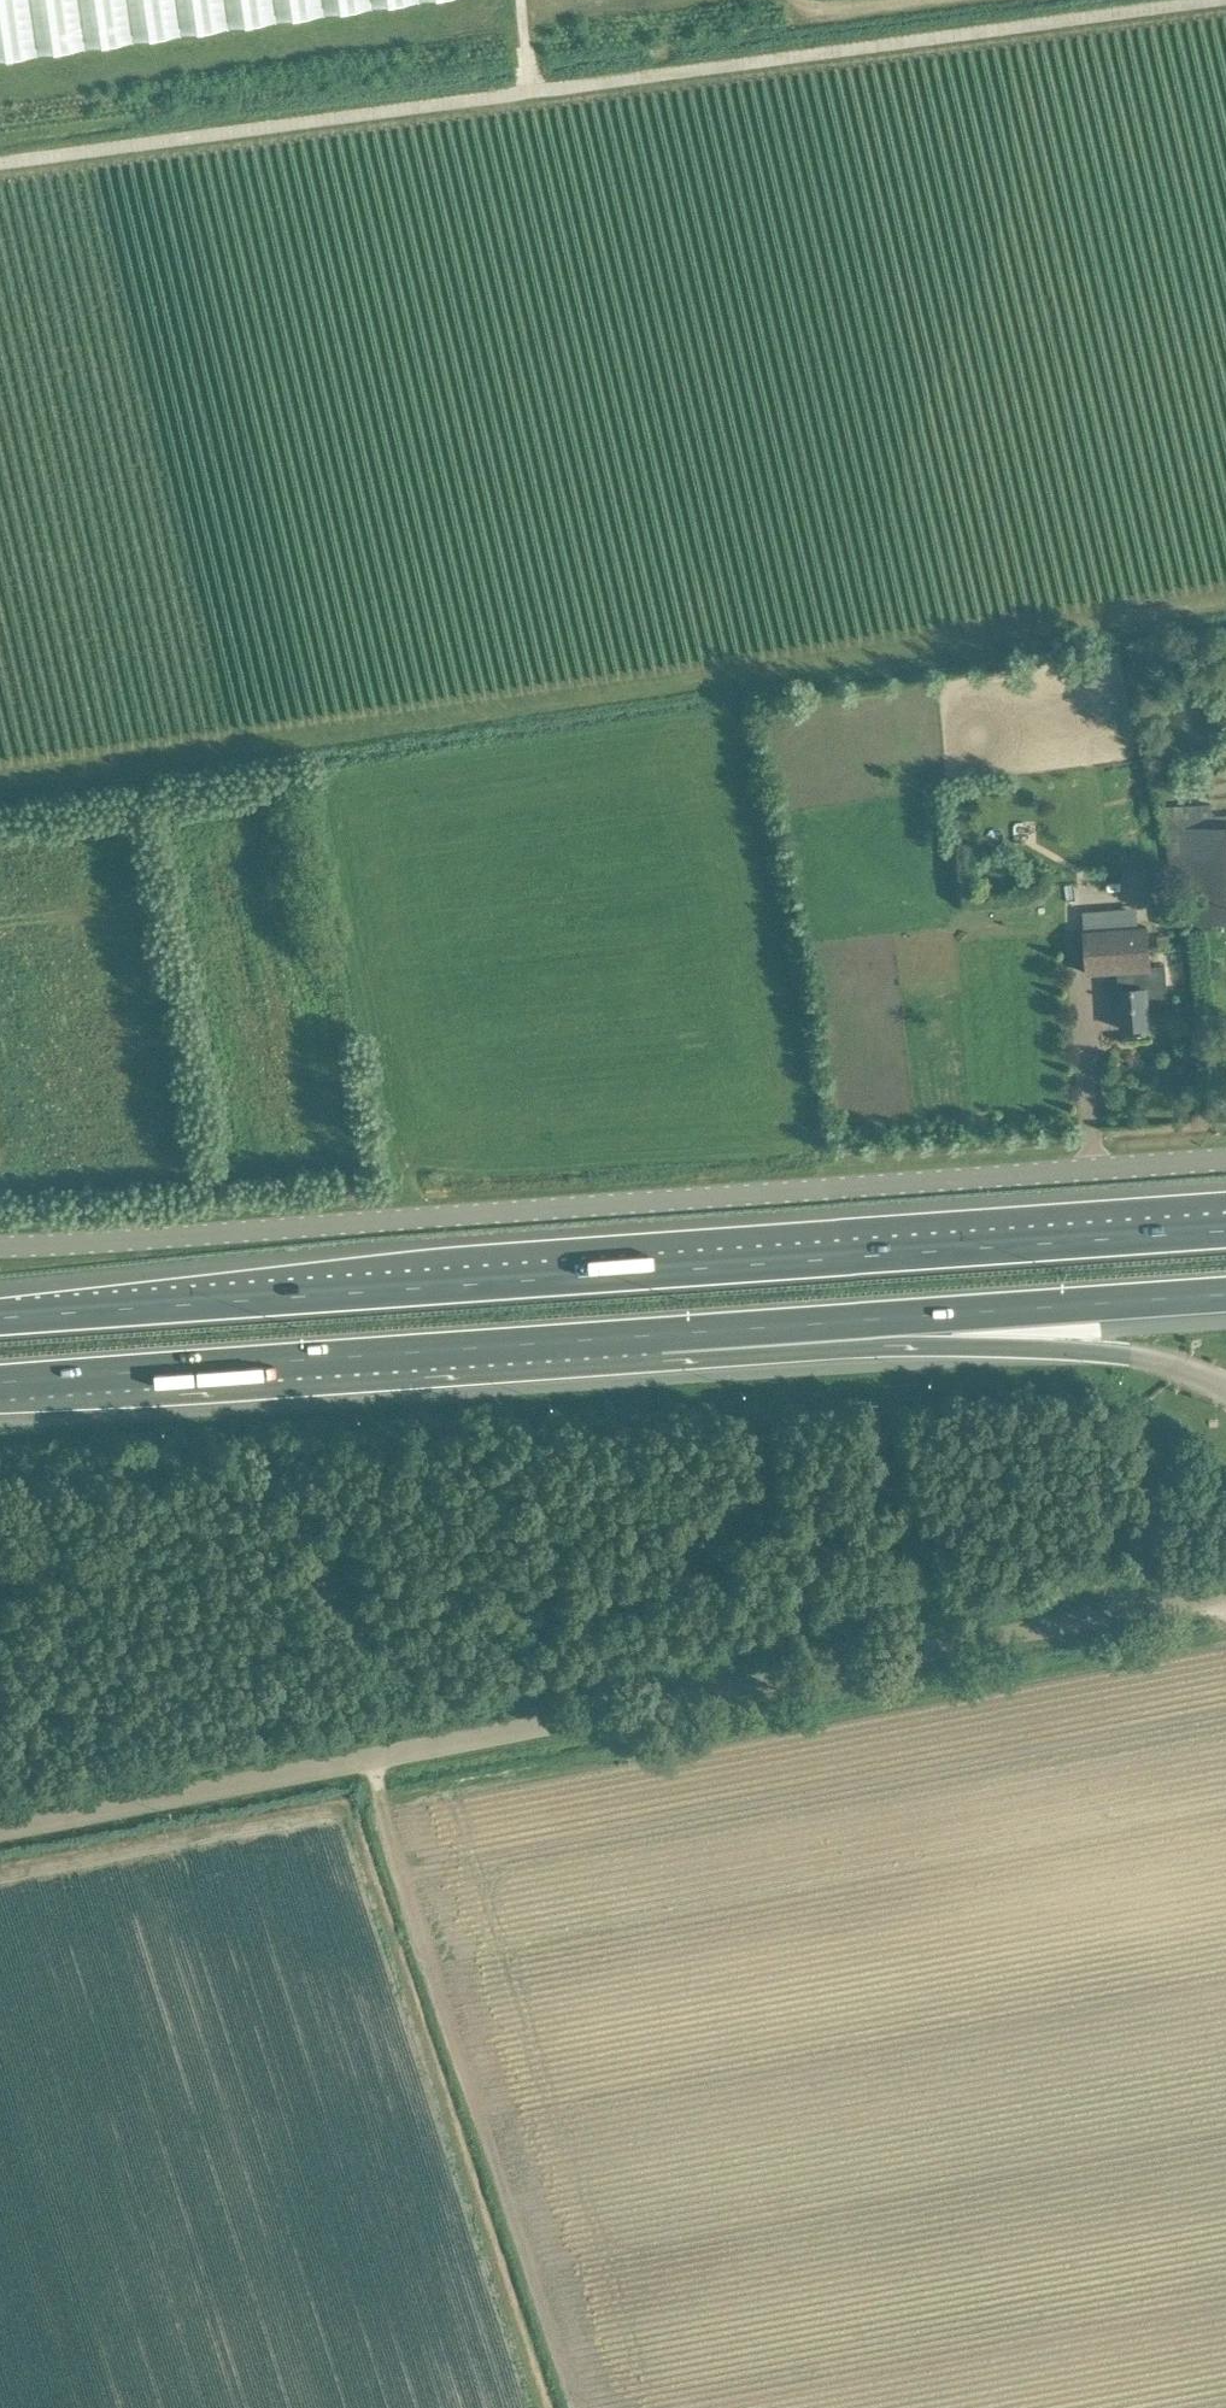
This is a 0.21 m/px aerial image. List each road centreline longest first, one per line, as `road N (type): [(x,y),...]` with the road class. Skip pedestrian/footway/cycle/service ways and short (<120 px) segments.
road 1 (unclassified): [(0,1836),(1225,1599)]
road 2 (motorway): [(1225,1229),(0,1317)]
road 3 (unclassified): [(0,1249),(578,1215),(1225,1165)]
road 4 (motorway): [(0,1384),(657,1334)]
road 5 (motorway): [(657,1334),(1100,1351),(1169,1362),(1225,1389)]
road 6 (motorway): [(657,1334),(1225,1293)]

